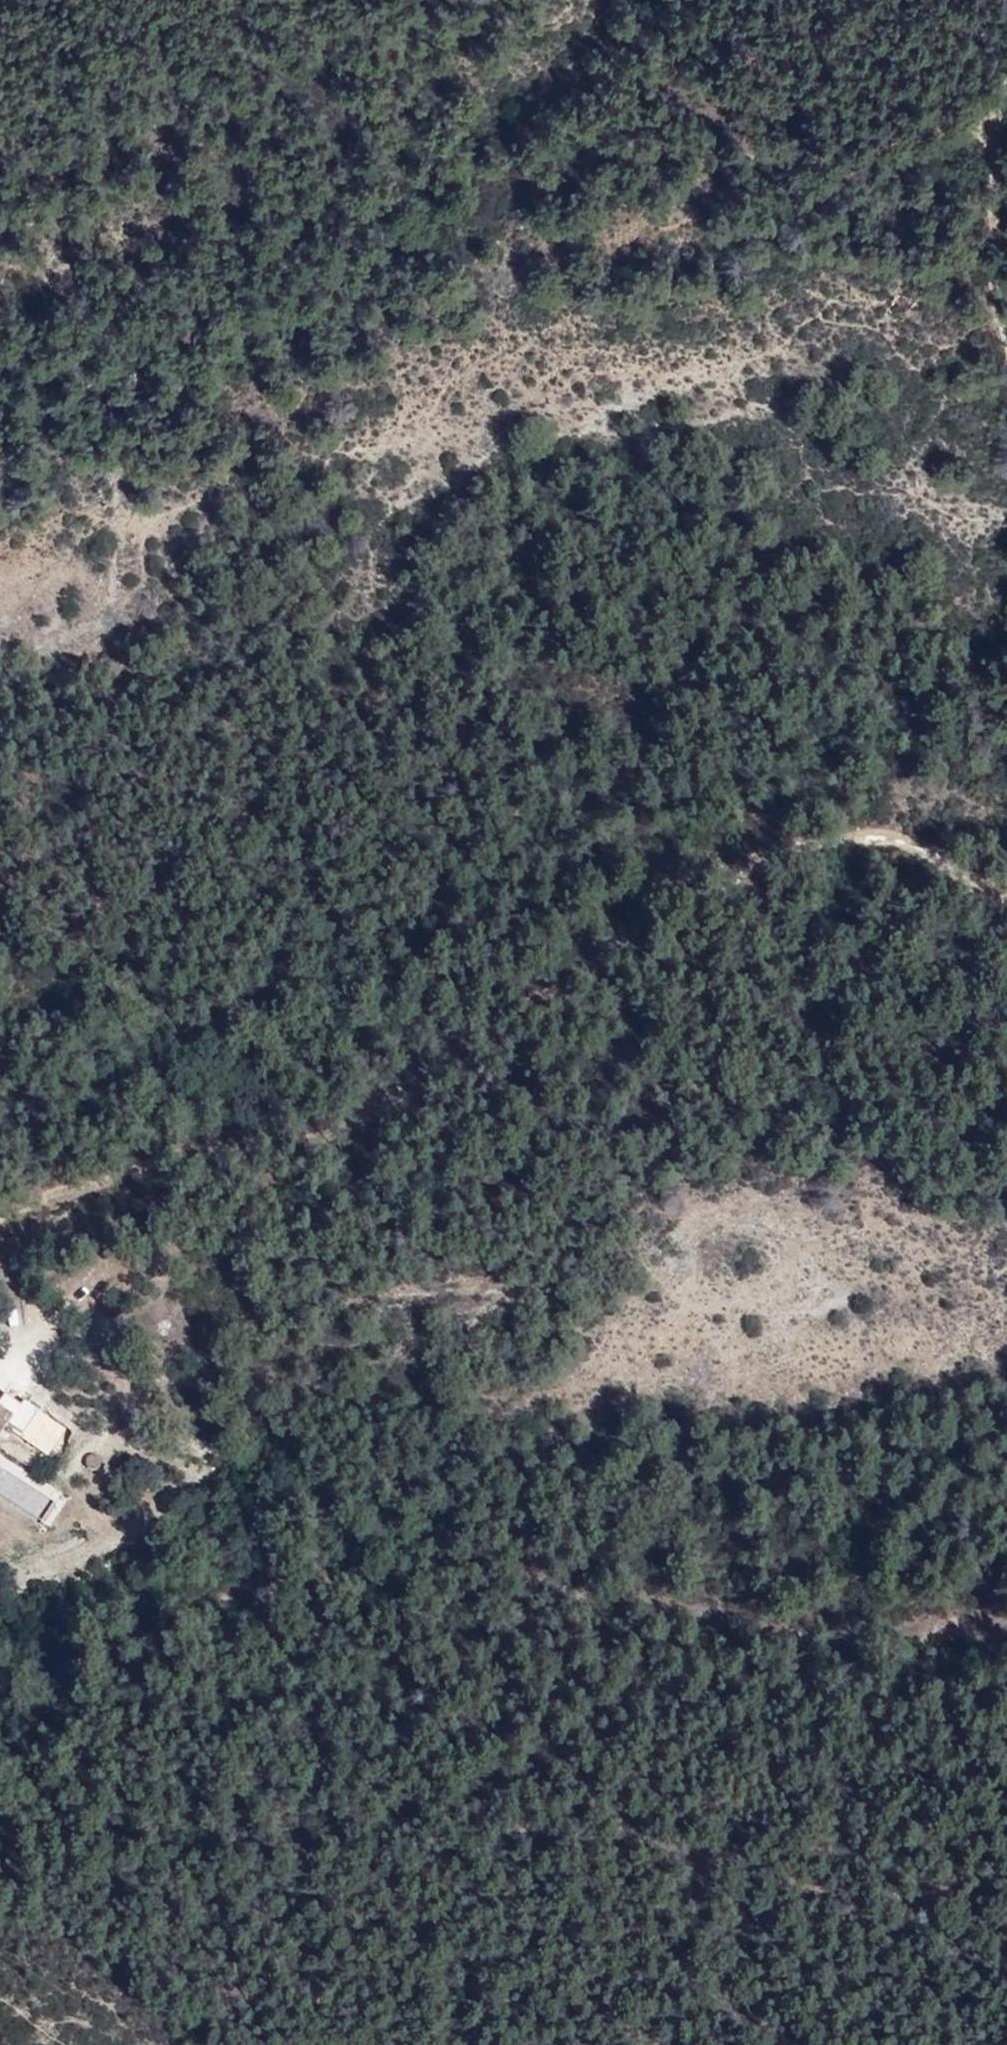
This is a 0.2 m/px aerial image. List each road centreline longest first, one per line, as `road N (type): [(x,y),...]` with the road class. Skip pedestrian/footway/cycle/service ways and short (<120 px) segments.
road 1 (track): [(1006,878),(813,841),(269,1151),(0,1210)]

